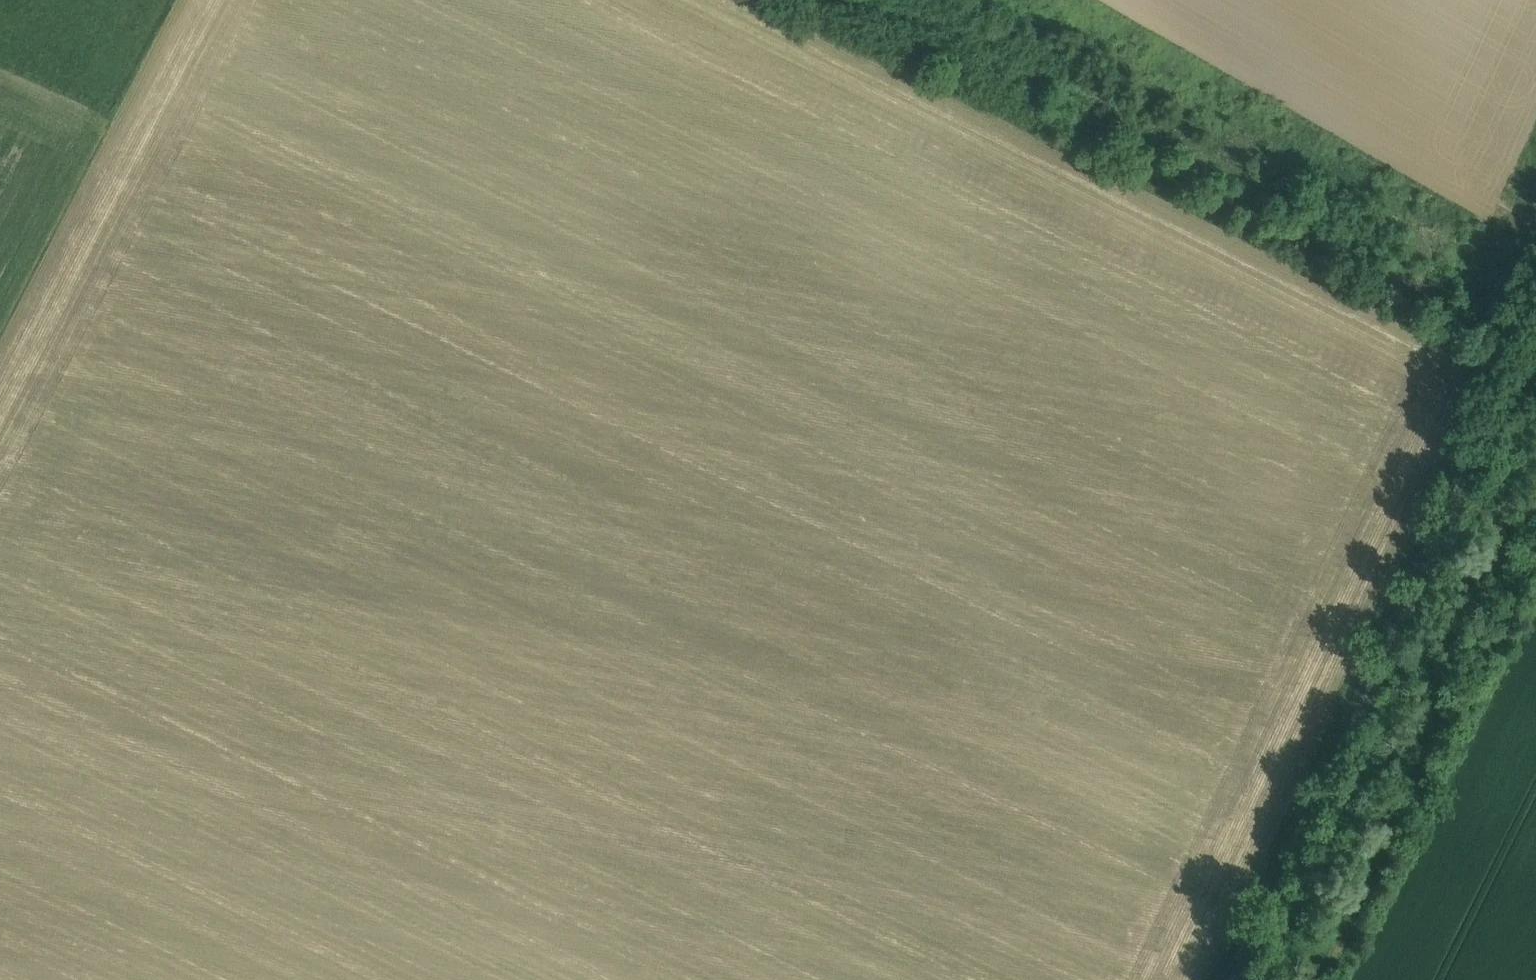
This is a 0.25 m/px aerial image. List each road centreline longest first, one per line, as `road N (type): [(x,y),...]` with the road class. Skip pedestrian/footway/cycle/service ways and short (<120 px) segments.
road 1 (track): [(1241,979),(1535,341)]

